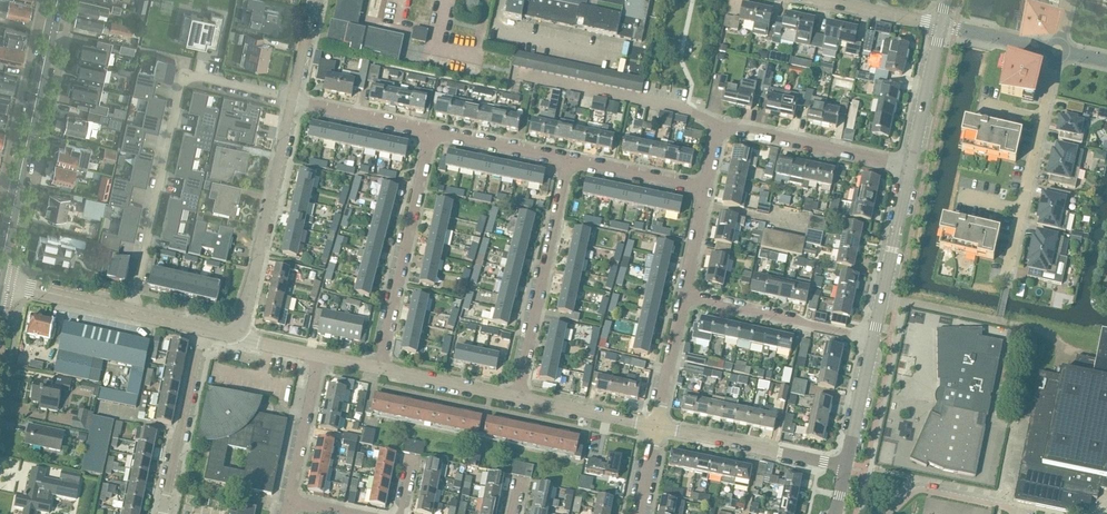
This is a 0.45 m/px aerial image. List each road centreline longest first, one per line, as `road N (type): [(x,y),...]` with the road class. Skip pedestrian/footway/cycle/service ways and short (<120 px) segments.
road 1 (residential): [(292,98),(193,77),(180,82),(130,312)]
road 2 (residential): [(705,189),(718,127),(909,165)]
road 3 (residential): [(517,399),(568,161)]
road 4 (residential): [(379,368),(431,132)]
road 5 (residential): [(11,222),(25,221),(73,0)]
road 6 (residential): [(237,336),(291,102)]
road 7 (residential): [(1005,282),(1056,51)]
road 8 (residential): [(17,195),(3,189),(43,0)]
road 9 (secondary): [(17,195),(58,0)]
road 10 (residential): [(845,466),(657,426)]
road 11 (residential): [(873,339),(686,299)]
road 12 (residential): [(166,513),(202,328)]
road 13 (tertiary): [(873,339),(909,165)]
road 14 (residential): [(292,501),(319,355)]
road 15 (residential): [(431,132),(291,102)]
road 16 (tertiary): [(909,165),(941,26)]
road 17 (residential): [(657,426),(517,399)]
road 18 (residential): [(517,399),(379,368)]
road 19 (residential): [(568,161),(431,132)]
road 20 (residential): [(705,189),(568,161)]
road 21 (residential): [(130,312),(0,284)]
road 22 (residential): [(657,426),(686,299)]
road 23 (tertiary): [(845,466),(873,339)]
road 24 (residential): [(941,26),(822,0)]

